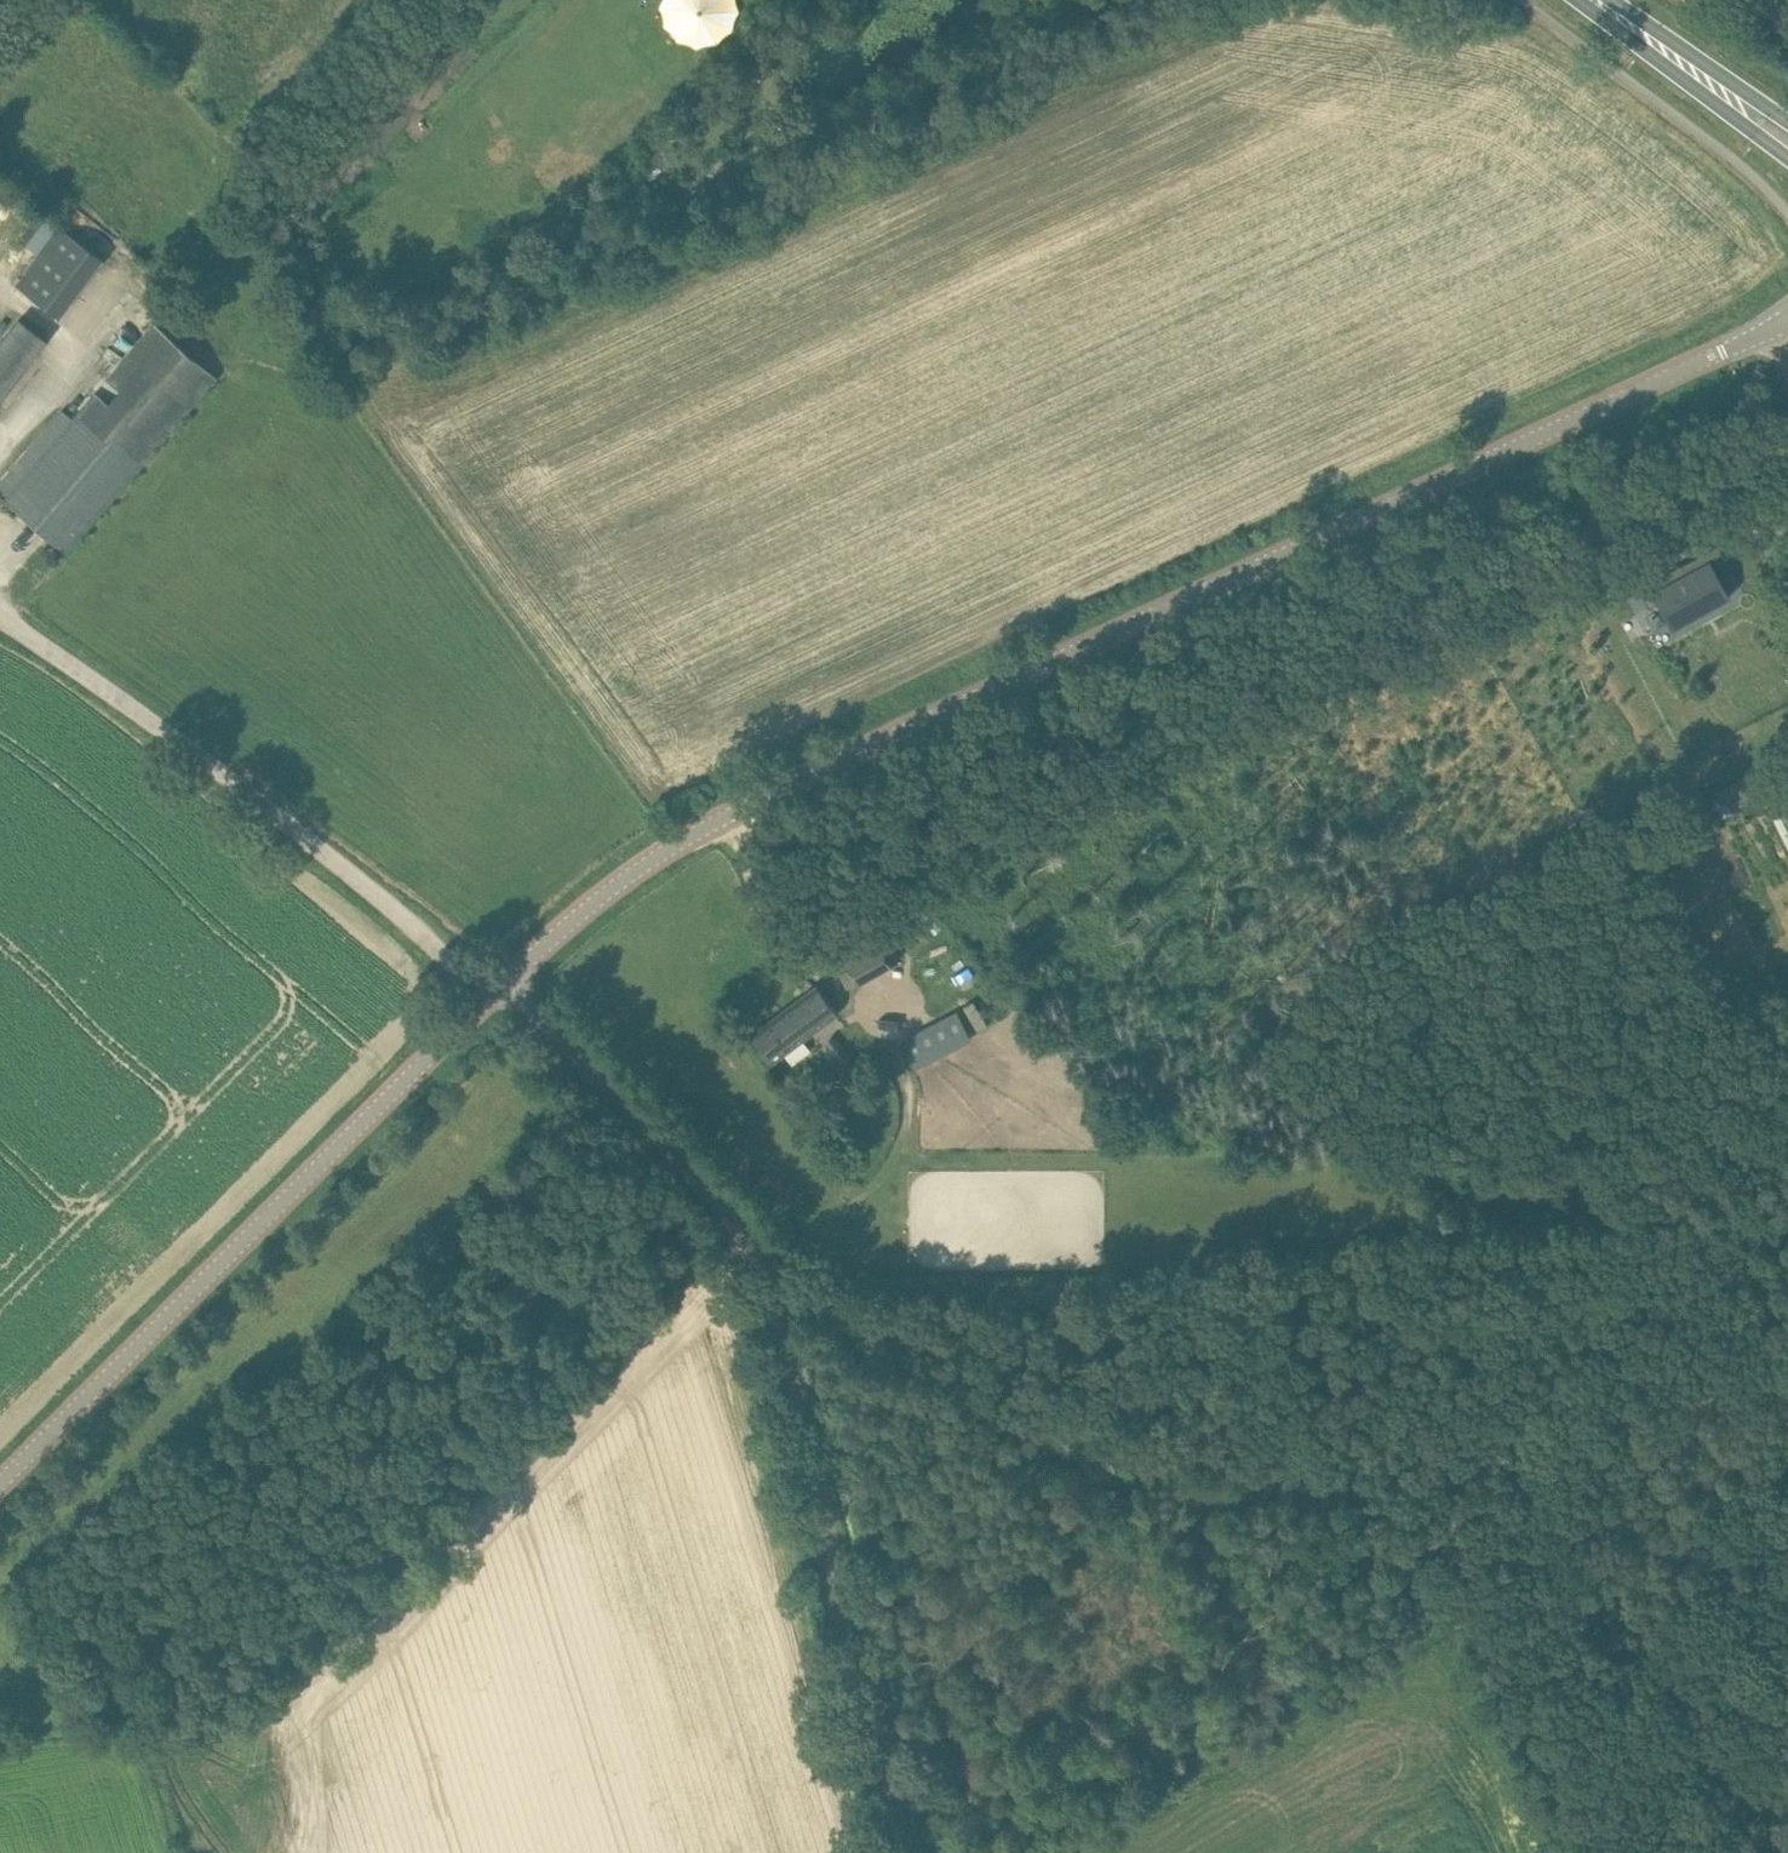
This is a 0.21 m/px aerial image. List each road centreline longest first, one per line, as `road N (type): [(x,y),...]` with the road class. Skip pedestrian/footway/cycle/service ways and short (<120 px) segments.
road 1 (unclassified): [(506,982),(620,880),(707,828),(1787,320)]
road 2 (unclassified): [(915,1852),(779,1315),(660,1144),(506,982)]
road 3 (track): [(1787,1217),(1671,1255),(1599,1316),(1458,1519),(1477,1595),(1618,1852)]
road 4 (unclassified): [(0,1488),(506,982)]
road 5 (track): [(488,1000),(405,915),(247,788),(0,619)]
road 6 (primary): [(1731,99),(1595,0)]

